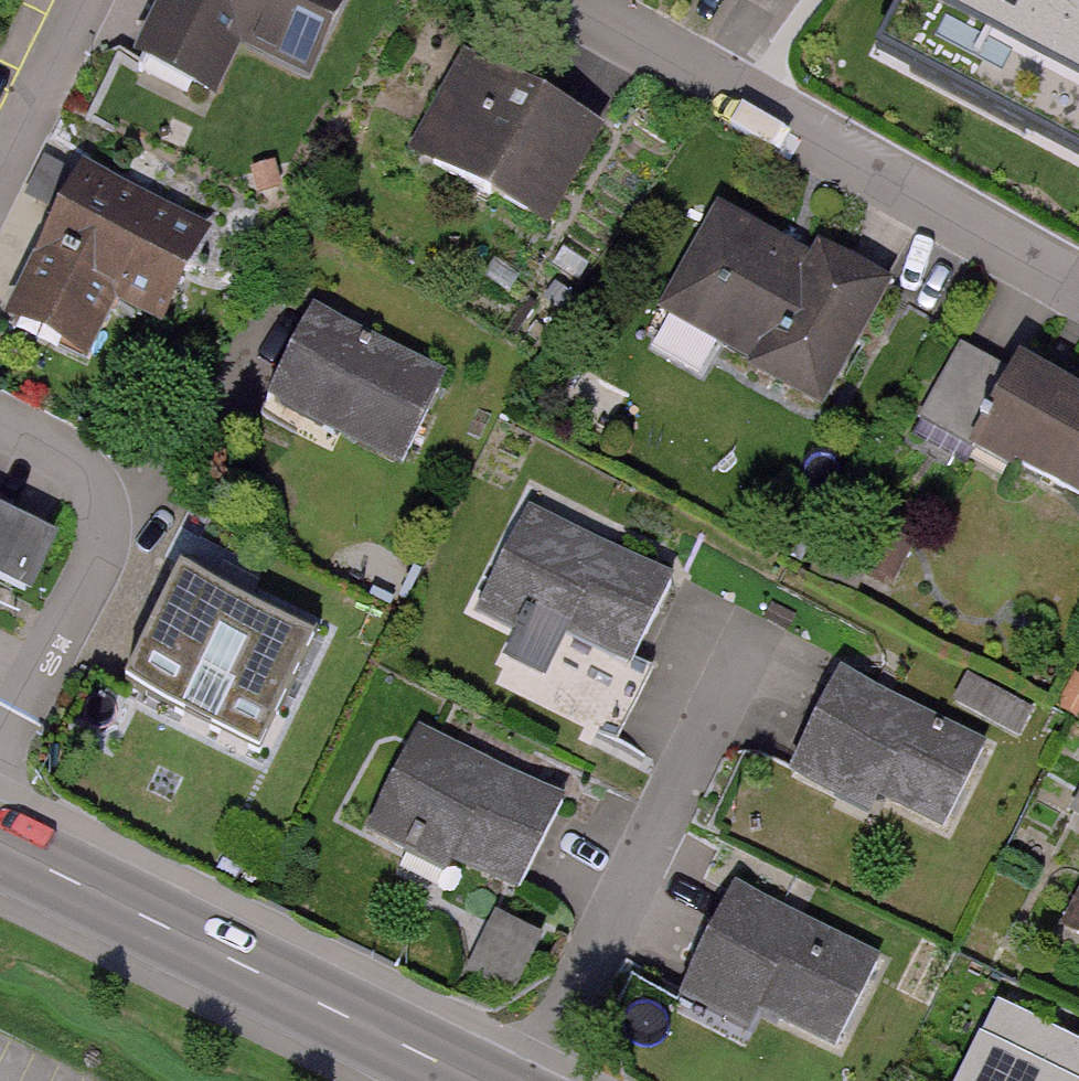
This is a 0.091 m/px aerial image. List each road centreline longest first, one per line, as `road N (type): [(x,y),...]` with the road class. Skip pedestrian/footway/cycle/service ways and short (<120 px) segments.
road 1 (residential): [(566,0),(1078,285)]
road 2 (primary): [(0,844),(473,1080)]
road 3 (residential): [(0,416),(57,444),(102,483),(112,524),(100,568),(0,759)]
road 4 (residential): [(96,0),(0,186)]

